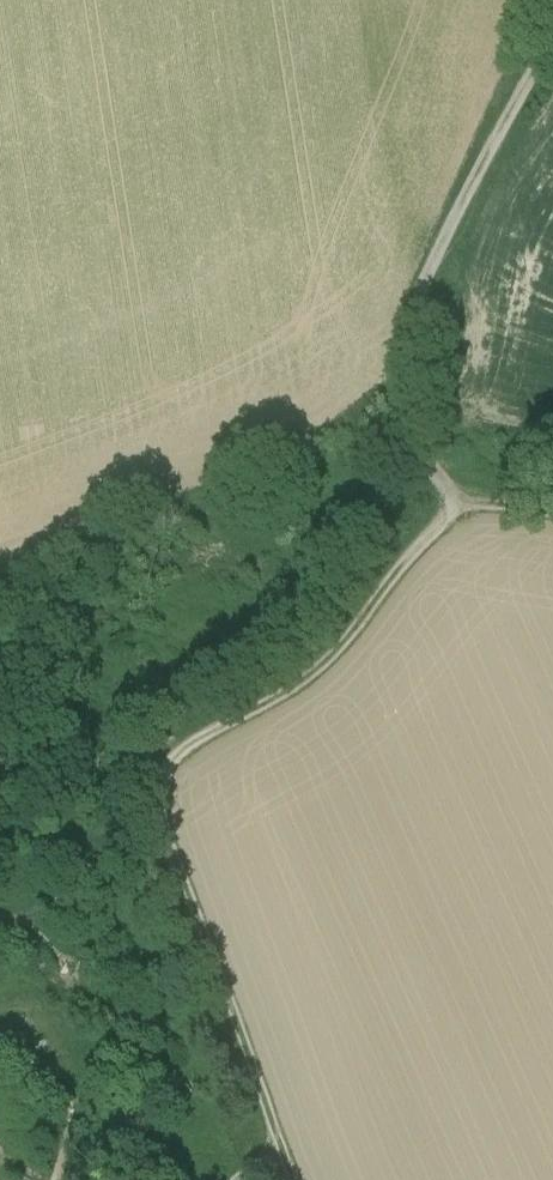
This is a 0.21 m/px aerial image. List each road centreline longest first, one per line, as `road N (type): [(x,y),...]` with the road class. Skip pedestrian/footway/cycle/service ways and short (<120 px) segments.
road 1 (track): [(552,35),(444,245),(418,311),(410,415),(455,512)]
road 2 (track): [(162,764),(283,698),(329,662),(455,512),(552,513)]
road 3 (track): [(299,1170),(221,981),(162,764)]

